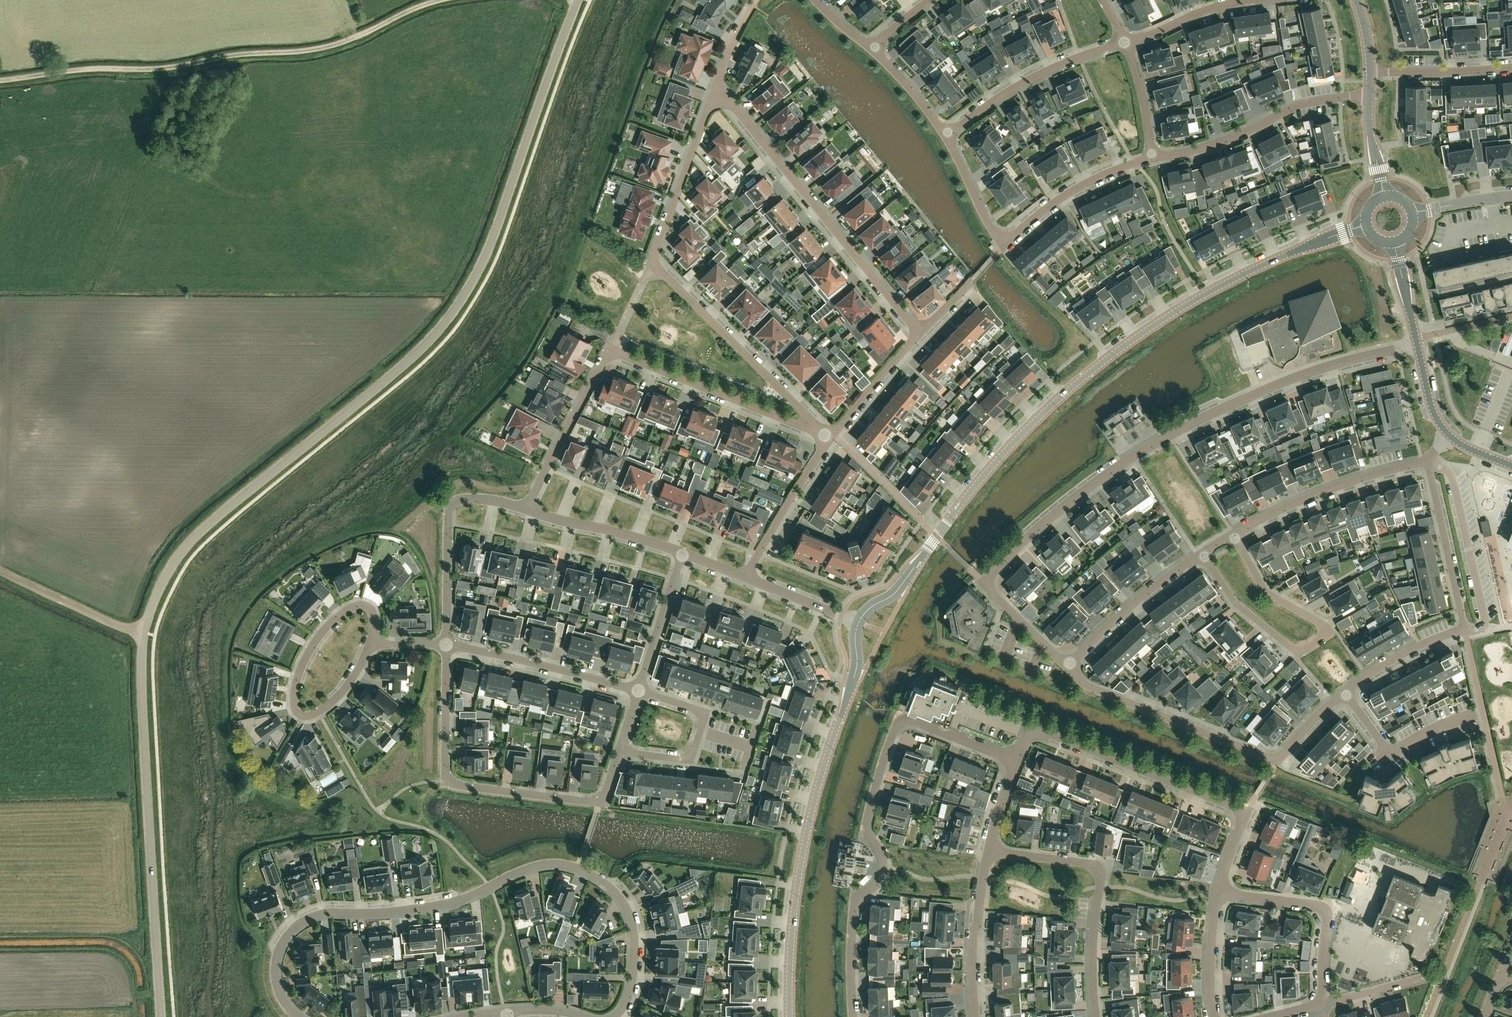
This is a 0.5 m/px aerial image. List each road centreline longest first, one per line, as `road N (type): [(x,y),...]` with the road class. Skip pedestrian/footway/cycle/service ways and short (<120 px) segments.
road 1 (unclassified): [(160,1016),(142,632),(196,534),(376,390),(432,339),(463,297),(576,0)]
road 2 (tertiary): [(857,622),(904,582),(1002,457),(1108,359),(1225,283),(1365,225)]
road 3 (residential): [(1067,666),(982,580),(1033,534),(1126,459),(1209,414),(1345,360),(1417,343)]
road 4 (residential): [(295,1016),(273,969),(299,922),(317,914),(432,906),(553,862),(595,876),(628,917),(631,978),(612,1016)]
road 5 (track): [(443,0),(328,45),(0,81)]
road 6 (residential): [(852,1016),(853,897),(881,869),(864,834),(895,729),(913,722),(1012,761)]
road 7 (tertiary): [(790,1016),(798,872),(857,665),(857,622)]
road 8 (residential): [(1012,761),(1029,733),(1237,807),(1244,816),(1217,894)]
road 9 (residential): [(445,645),(451,783),(598,801),(619,751)]
road 10 (residential): [(715,82),(920,333)]
road 11 (residential): [(1203,551),(1234,603),(1295,653),(1328,631),(1263,591),(1231,534)]
road 12 (residential): [(1343,692),(1414,647),(1463,627),(1425,460)]
road 13 (residential): [(371,641),(335,698),(319,713),(296,715),(295,674),(316,638),(351,607),(364,606),(373,621)]
road 14 (residential): [(1092,1016),(1097,873),(988,851)]
road 15 (residential): [(831,436),(651,261)]
road 16 (residential): [(608,347),(831,436)]
road 17 (residential): [(1276,762),(1088,686),(1067,666)]
road 18 (residential): [(1153,157),(1237,135),(1298,103),(1369,93)]
road 19 (residential): [(524,509),(476,499),(449,506),(445,645)]
road 20 (residential): [(1231,534),(1317,492),(1425,460)]
road 21 (residential): [(944,135),(1047,70),(1126,41)]
road 22 (residential): [(1320,1006),(1325,912),(1217,894)]
road 23 (residential): [(445,645),(637,691)]
road 24 (residential): [(651,261),(715,82)]
road 25 (residential): [(524,509),(608,347)]
road 26 (residential): [(637,691),(693,708),(702,727),(686,757),(619,751)]
road 27 (residential): [(1067,666),(1203,551)]
road 28 (residential): [(1005,244),(1073,187),(1153,157)]
road 29 (residential): [(974,1016),(973,924),(988,851)]
road 30 (residential): [(684,553),(524,509)]
road 31 (residential): [(831,436),(744,577)]
road 32 (residential): [(1343,692),(1388,755),(1464,714)]
road 33 (track): [(142,632),(0,569)]
road 34 (residential): [(637,691),(684,553)]
road 35 (residential): [(1511,67),(1370,72)]
road 36 (residential): [(920,333),(831,436)]
road 37 (residential): [(1126,41),(1247,0)]
road 38 (residential): [(944,135),(1005,244)]
road 39 (residential): [(1217,894),(1207,964),(1211,1016)]
road 40 (residential): [(857,622),(744,577)]

